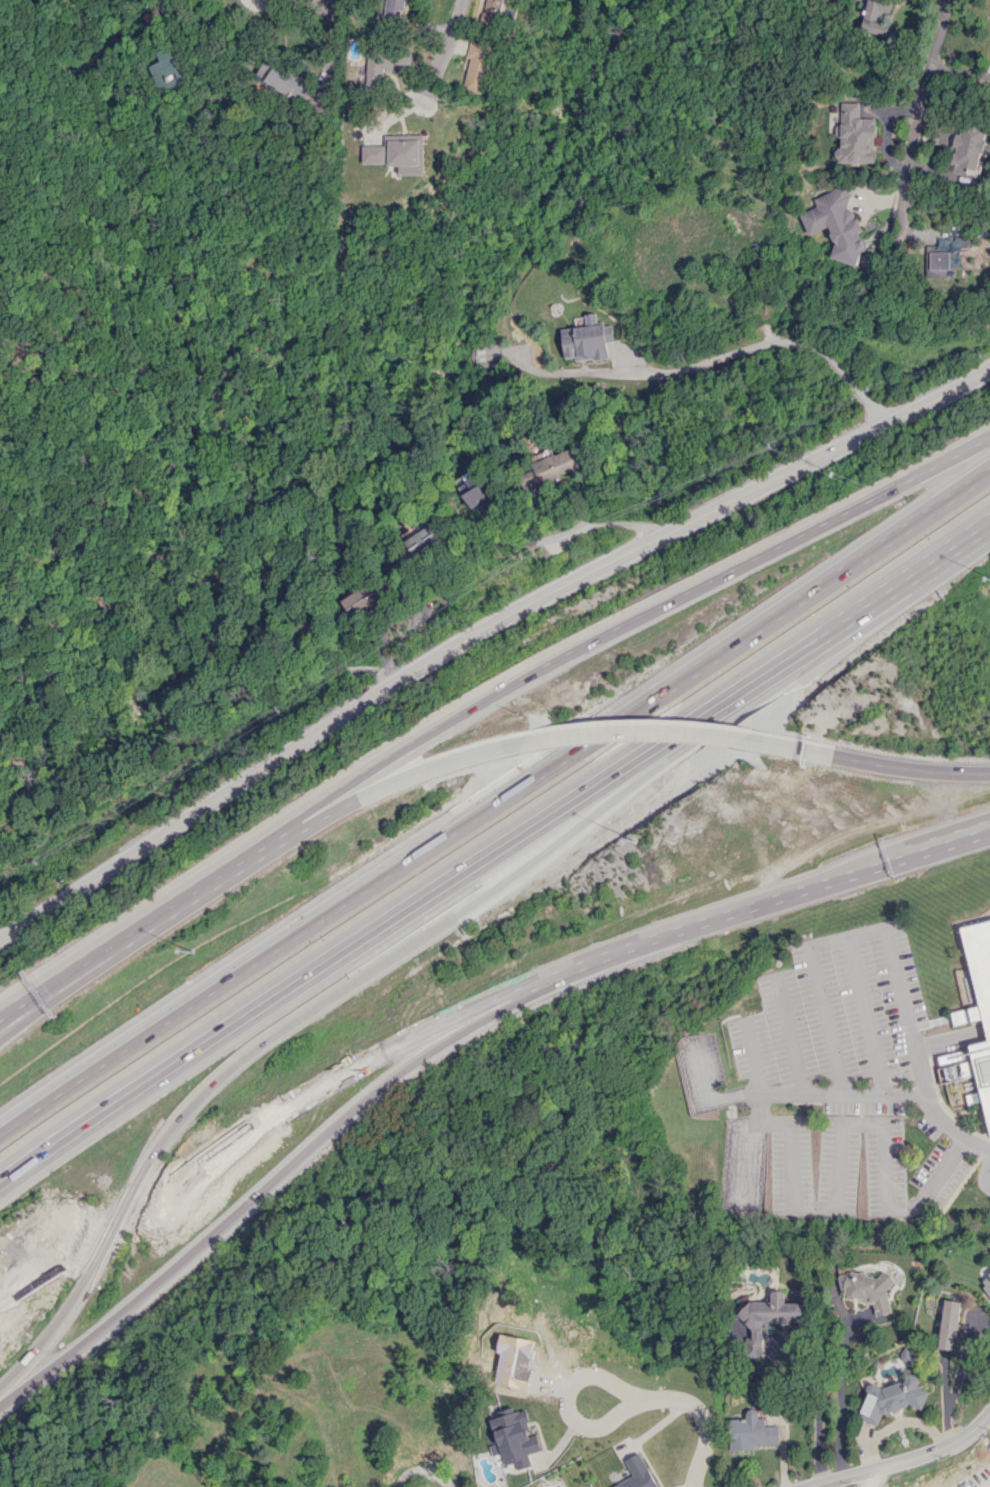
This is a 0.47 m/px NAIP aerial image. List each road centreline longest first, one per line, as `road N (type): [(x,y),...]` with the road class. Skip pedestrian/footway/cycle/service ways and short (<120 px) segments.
road 1 (motorway): [(989,469),(0,1131)]
road 2 (residential): [(0,944),(507,610),(989,369)]
road 3 (motorway): [(105,1109),(949,548)]
road 4 (motorway): [(989,438),(548,662),(275,835)]
road 5 (motorway): [(295,1022),(731,734),(949,548)]
road 6 (motorway): [(0,1408),(394,1077),(527,987)]
road 7 (motorway): [(527,987),(989,827)]
road 8 (motorway): [(0,1389),(52,1333),(149,1158),(197,1100),(295,1022)]
road 9 (motorway): [(169,1186),(369,1061),(527,987)]
road 10 (motorway): [(780,745),(624,730),(479,751)]
road 11 (motorway): [(275,835),(51,984)]
road 12 (motorway): [(479,751),(275,835)]
road 13 (motorway): [(989,773),(882,765),(780,745)]
road 14 (residential): [(900,201),(944,0)]
road 15 (tertiary): [(989,1411),(968,1432),(918,1456),(809,1486)]
road 16 (residential): [(634,1399),(596,1378),(576,1385),(569,1405),(573,1418),(594,1429),(618,1419),(634,1399)]
road 17 (residential): [(693,1486),(704,1426),(674,1399),(634,1399)]
road 18 (motorway): [(0,1183),(105,1109)]
road 19 (motorway): [(65,1255),(169,1186)]

